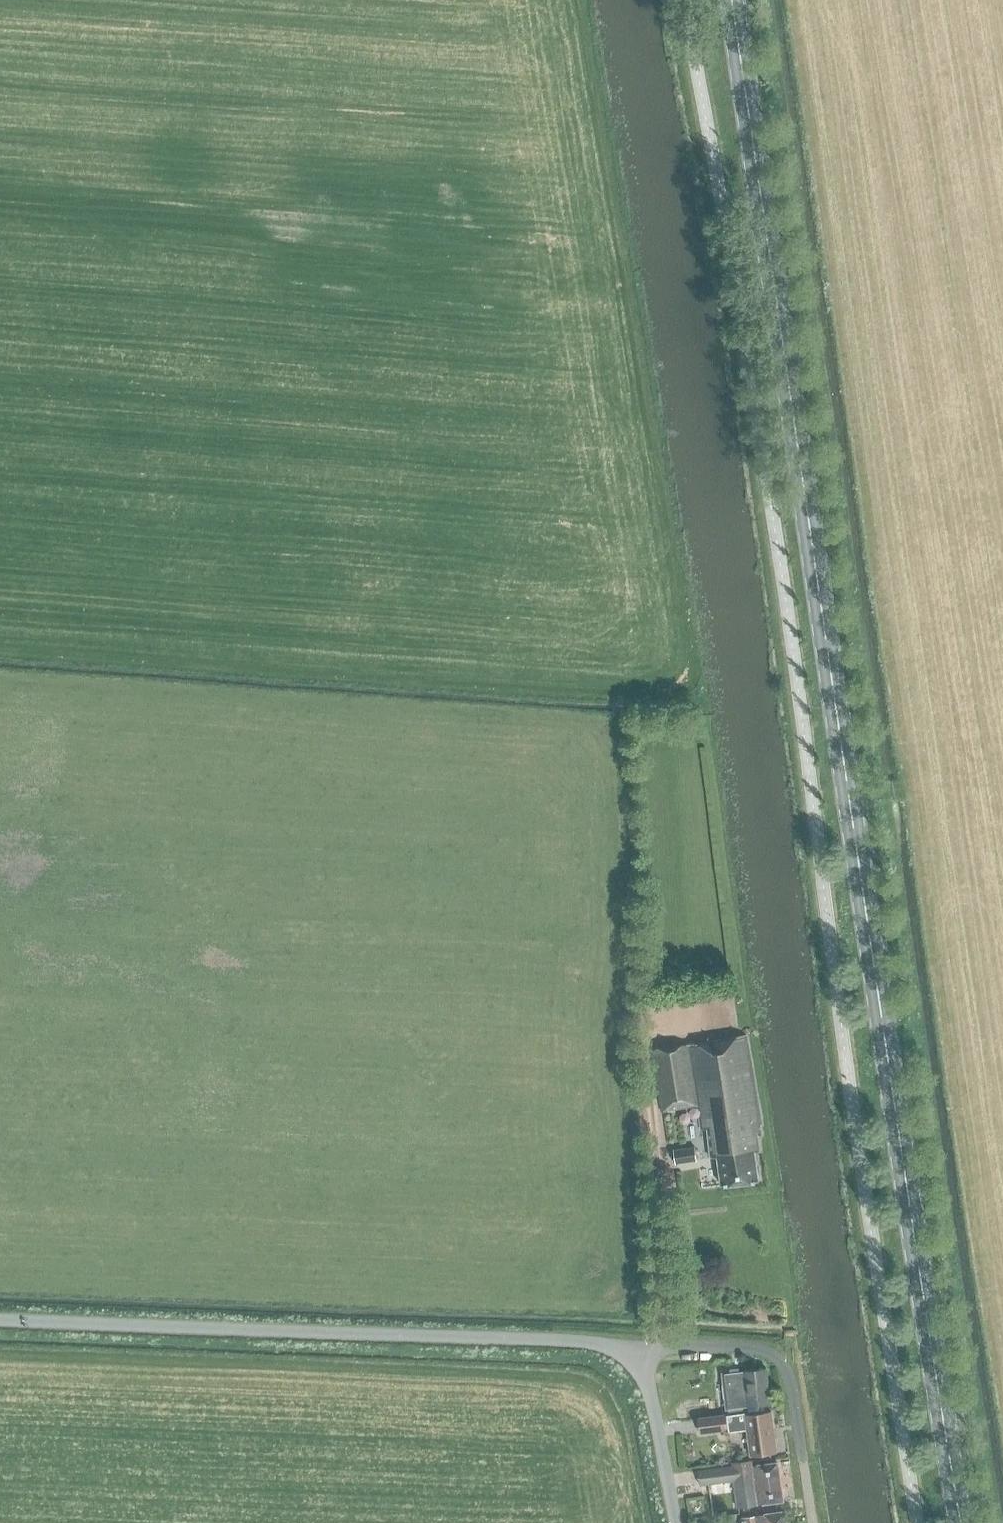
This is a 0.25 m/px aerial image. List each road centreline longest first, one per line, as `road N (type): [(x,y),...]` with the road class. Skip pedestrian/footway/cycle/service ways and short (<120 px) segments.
road 1 (secondary): [(963,1522),(730,0)]
road 2 (tertiary): [(641,1349),(0,1320)]
road 3 (residential): [(812,1522),(789,1378),(780,1366),(743,1349),(641,1349)]
road 4 (tertiary): [(675,1522),(641,1349)]

